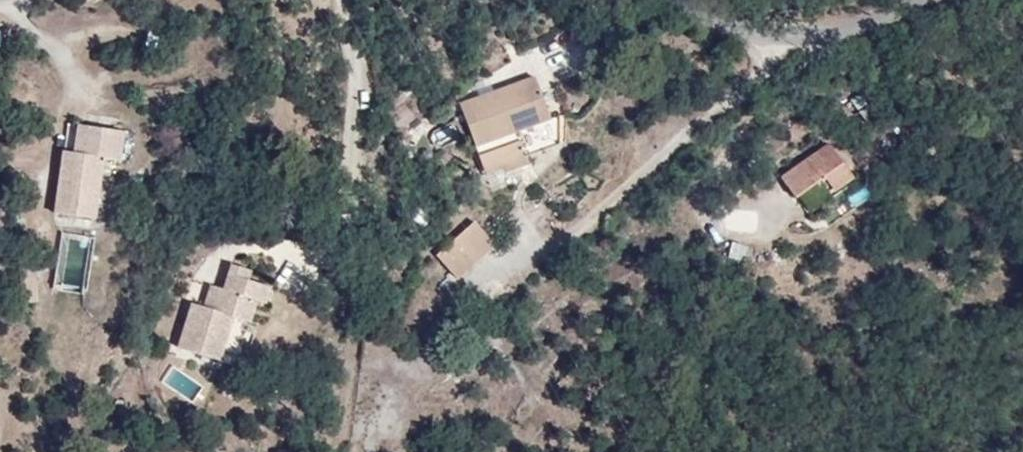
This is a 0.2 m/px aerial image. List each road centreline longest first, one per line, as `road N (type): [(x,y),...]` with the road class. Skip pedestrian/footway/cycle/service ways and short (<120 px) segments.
road 1 (residential): [(771,47),(749,78),(583,227),(512,263)]
road 2 (residential): [(924,0),(771,47)]

